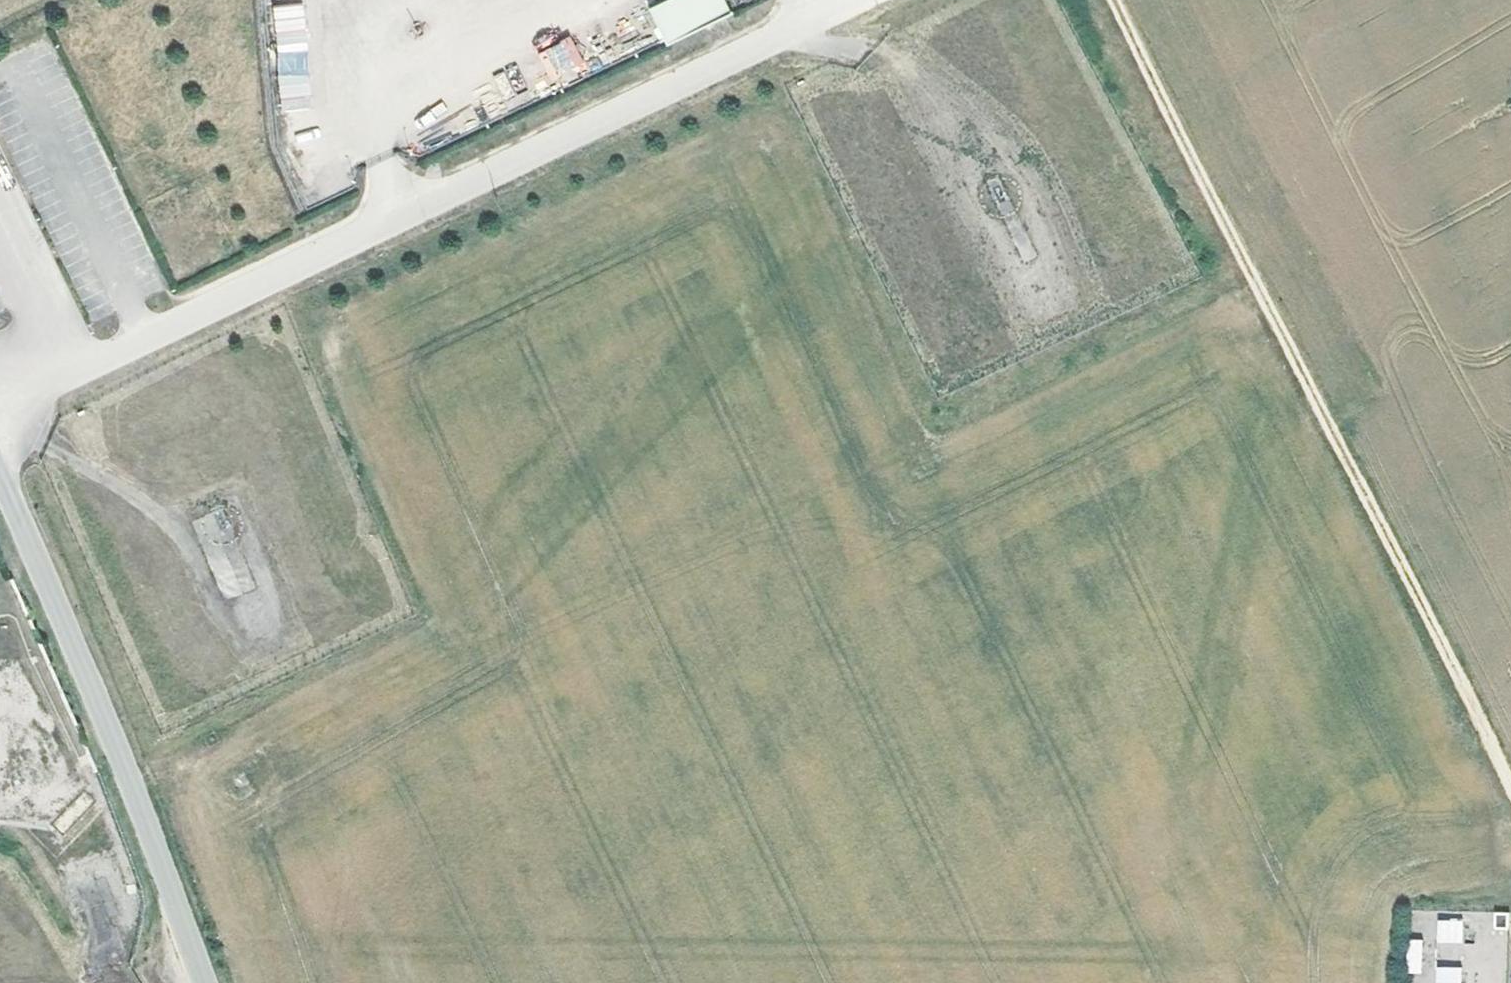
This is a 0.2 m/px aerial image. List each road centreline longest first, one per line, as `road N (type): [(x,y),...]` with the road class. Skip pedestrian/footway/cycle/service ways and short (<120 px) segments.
road 1 (track): [(1111,0),(1437,640),(1510,813)]
road 2 (unclassified): [(0,482),(79,659),(202,982)]

